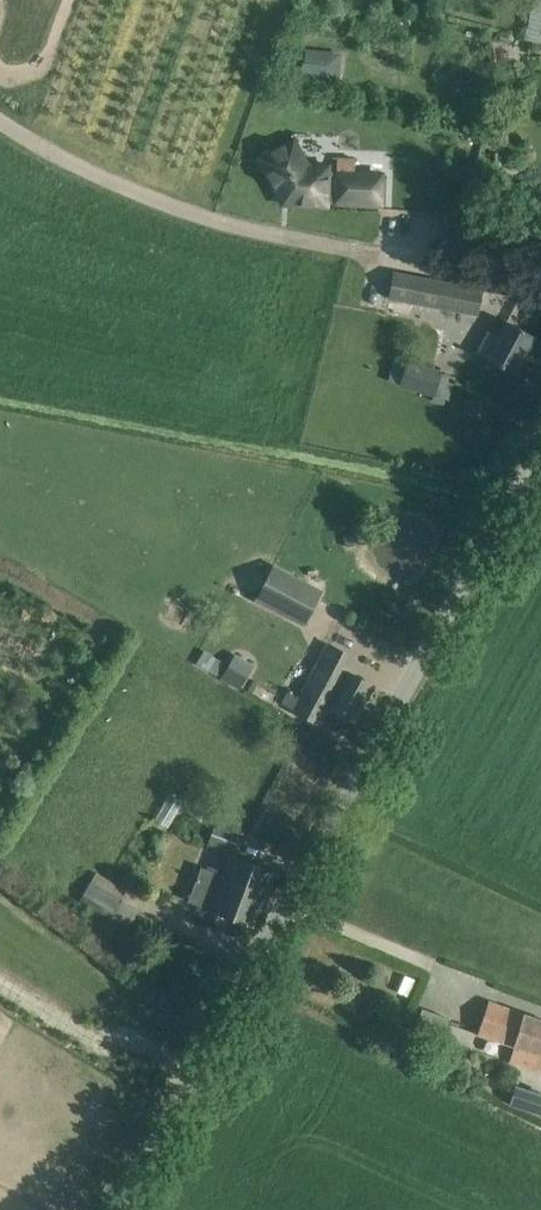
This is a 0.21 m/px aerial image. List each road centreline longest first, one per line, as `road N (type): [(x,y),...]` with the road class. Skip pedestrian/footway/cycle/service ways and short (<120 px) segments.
road 1 (unclassified): [(112,1209),(540,430)]
road 2 (track): [(540,279),(195,210),(80,166),(0,117)]

